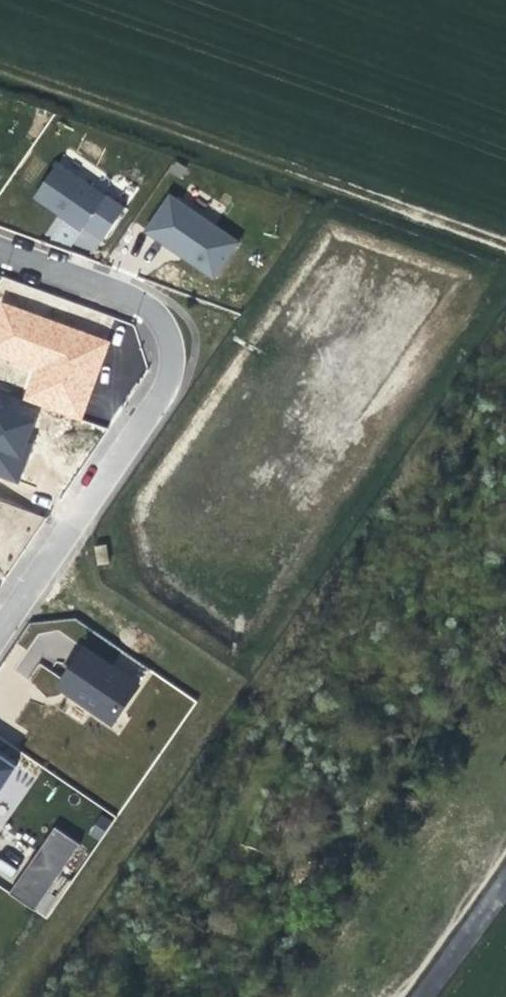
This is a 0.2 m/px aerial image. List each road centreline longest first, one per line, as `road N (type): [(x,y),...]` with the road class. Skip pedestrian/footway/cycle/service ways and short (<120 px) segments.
road 1 (residential): [(0,614),(190,331),(0,260)]
road 2 (track): [(0,61),(505,243)]

